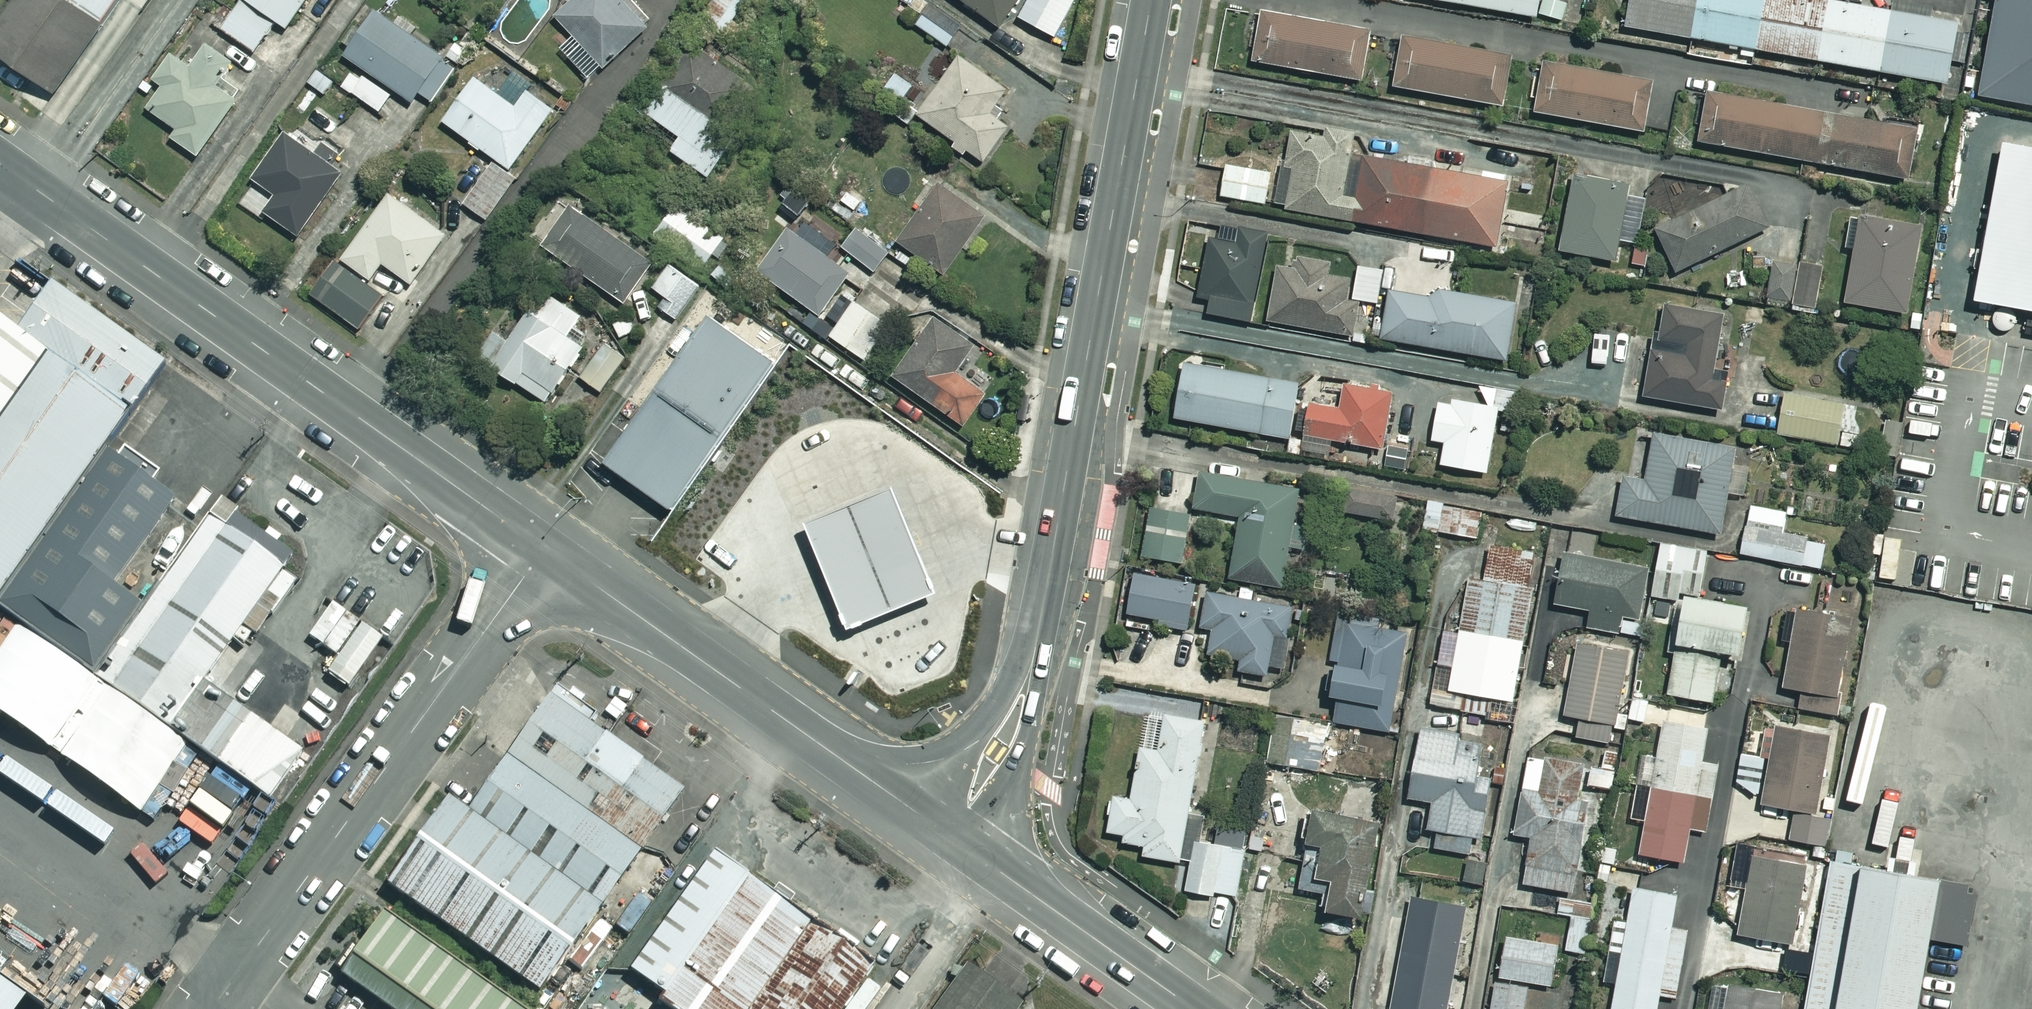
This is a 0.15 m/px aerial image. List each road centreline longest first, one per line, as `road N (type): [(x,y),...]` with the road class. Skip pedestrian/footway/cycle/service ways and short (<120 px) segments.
road 1 (residential): [(1032,656),(1151,0)]
road 2 (secondary): [(0,165),(544,550)]
road 3 (tertiary): [(212,1008),(544,550)]
road 4 (secondary): [(544,550),(900,801)]
road 5 (secondary): [(980,858),(1193,1008)]
road 6 (residential): [(1032,656),(1027,727),(980,858)]
road 7 (residential): [(900,801),(989,718),(1032,656)]

